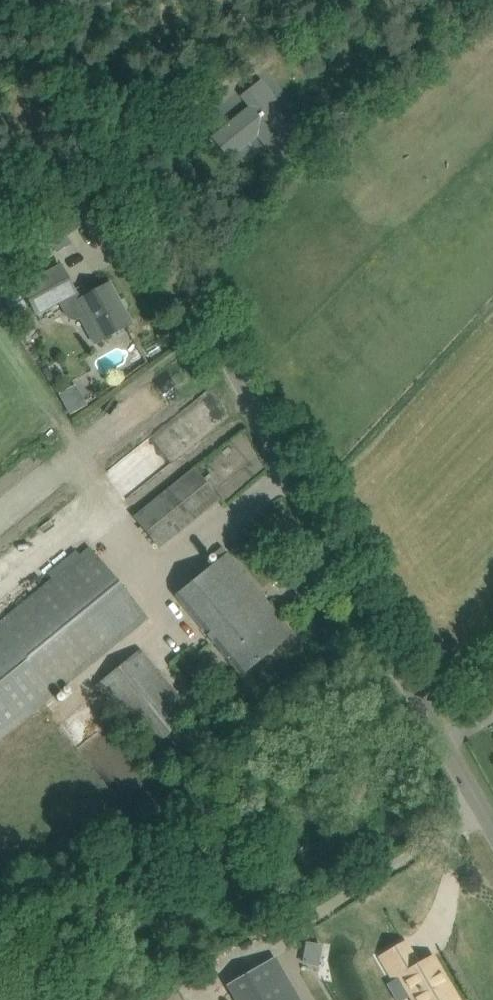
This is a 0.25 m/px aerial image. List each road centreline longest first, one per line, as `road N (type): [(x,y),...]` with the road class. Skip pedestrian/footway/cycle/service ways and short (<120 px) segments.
road 1 (unclassified): [(492,830),(38,0)]
road 2 (track): [(0,901),(97,864),(372,614)]

